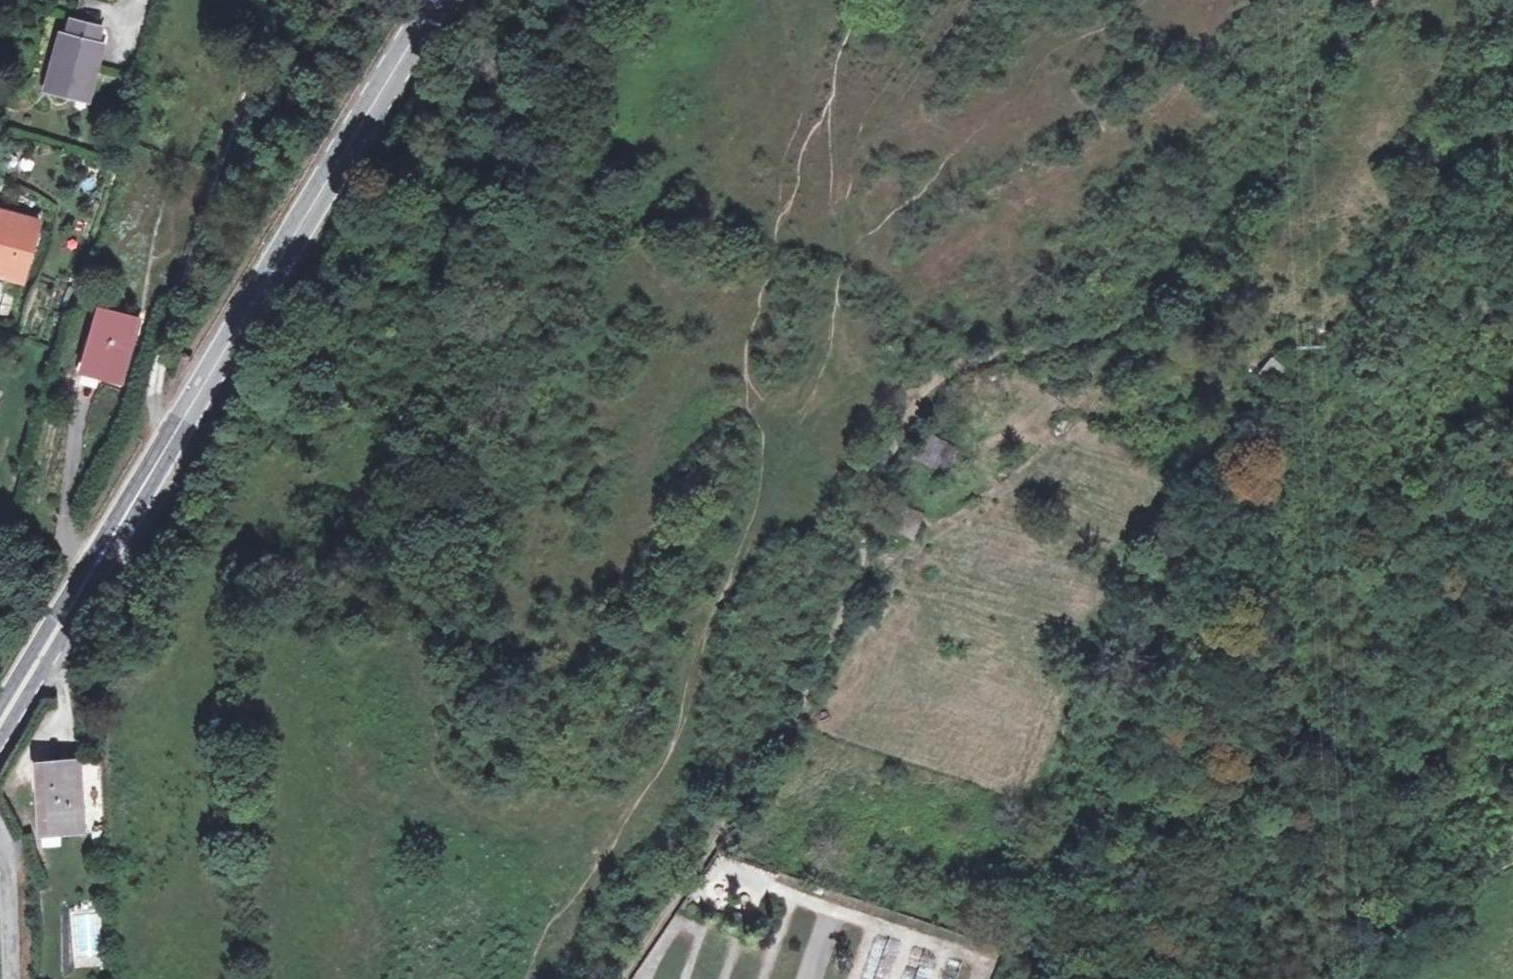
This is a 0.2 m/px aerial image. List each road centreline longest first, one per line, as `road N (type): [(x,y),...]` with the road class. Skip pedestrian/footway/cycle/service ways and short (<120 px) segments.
road 1 (secondary): [(439,0),(0,725)]
road 2 (track): [(1402,978),(1453,919),(1512,825)]
road 3 (unclassified): [(0,854),(9,978)]

